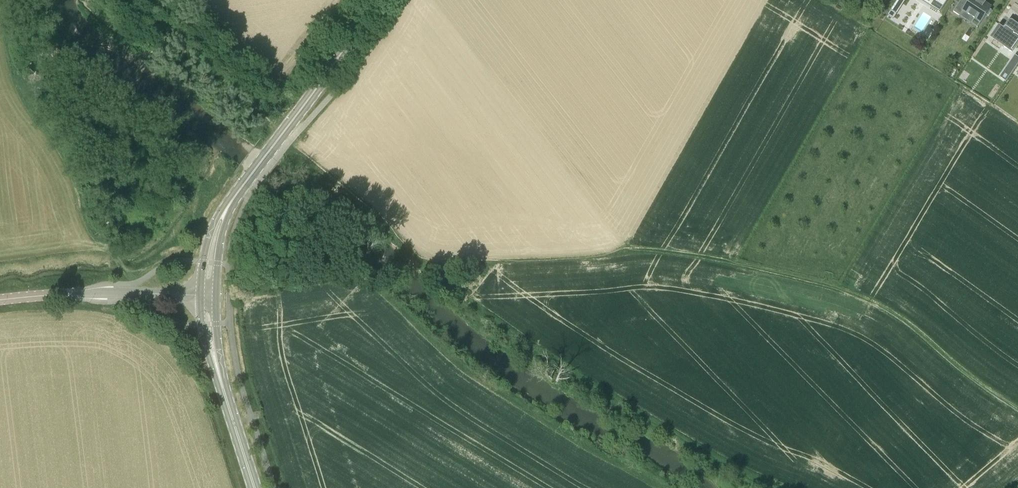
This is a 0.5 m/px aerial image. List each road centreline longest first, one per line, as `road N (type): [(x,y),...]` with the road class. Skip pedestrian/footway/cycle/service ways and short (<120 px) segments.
road 1 (track): [(662,250),(832,286),(886,308),(1017,411)]
road 2 (tertiary): [(226,209),(374,0)]
road 3 (tertiary): [(0,300),(199,294)]

